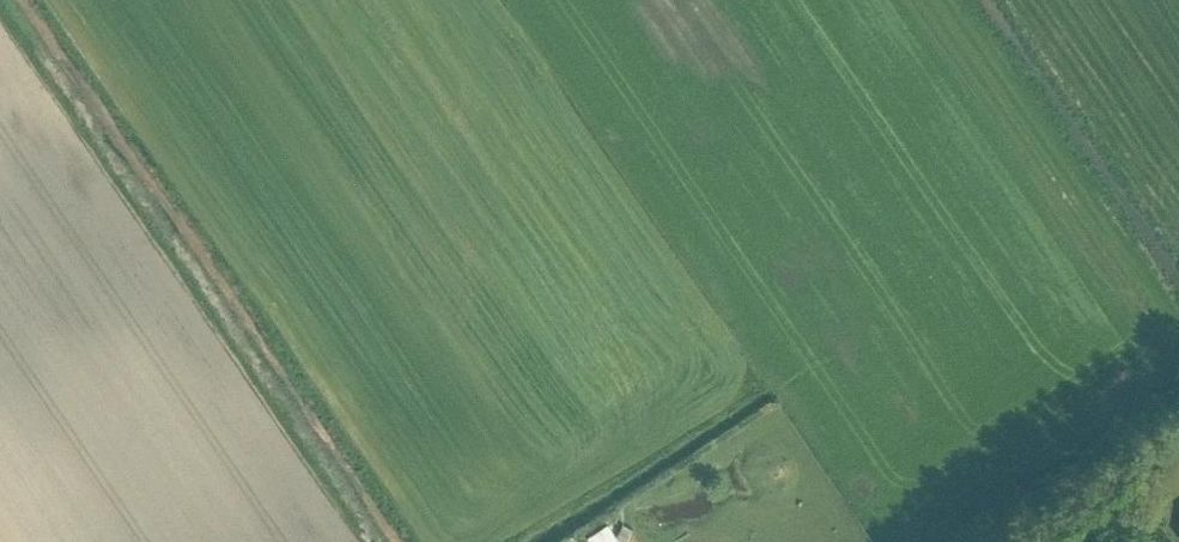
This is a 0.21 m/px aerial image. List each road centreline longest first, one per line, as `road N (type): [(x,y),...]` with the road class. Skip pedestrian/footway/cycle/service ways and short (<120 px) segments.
road 1 (track): [(1178,360),(1114,405),(1034,410)]

